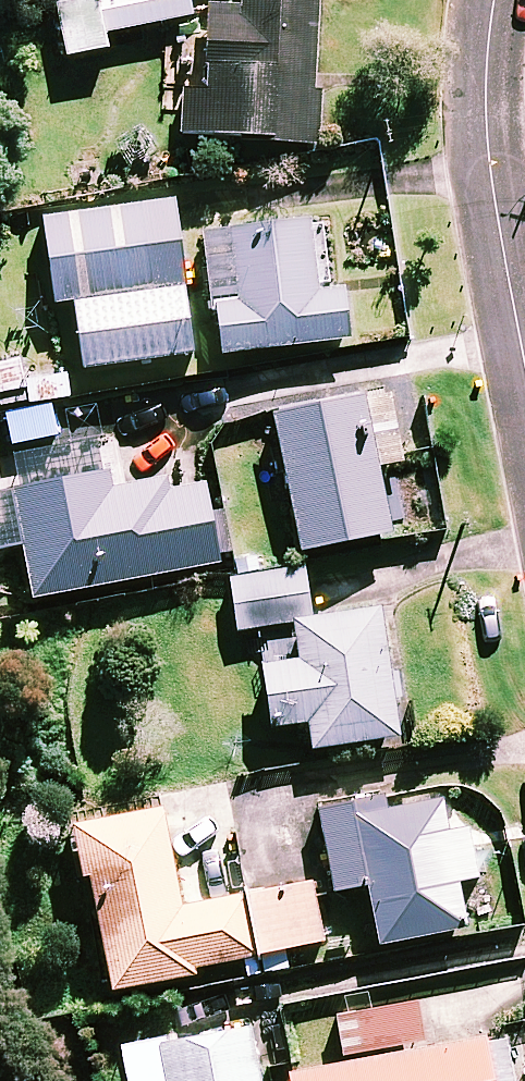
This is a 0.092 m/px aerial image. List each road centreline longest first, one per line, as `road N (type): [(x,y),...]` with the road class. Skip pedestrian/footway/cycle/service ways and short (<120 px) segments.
road 1 (residential): [(494,0),(488,147),(524,350)]

